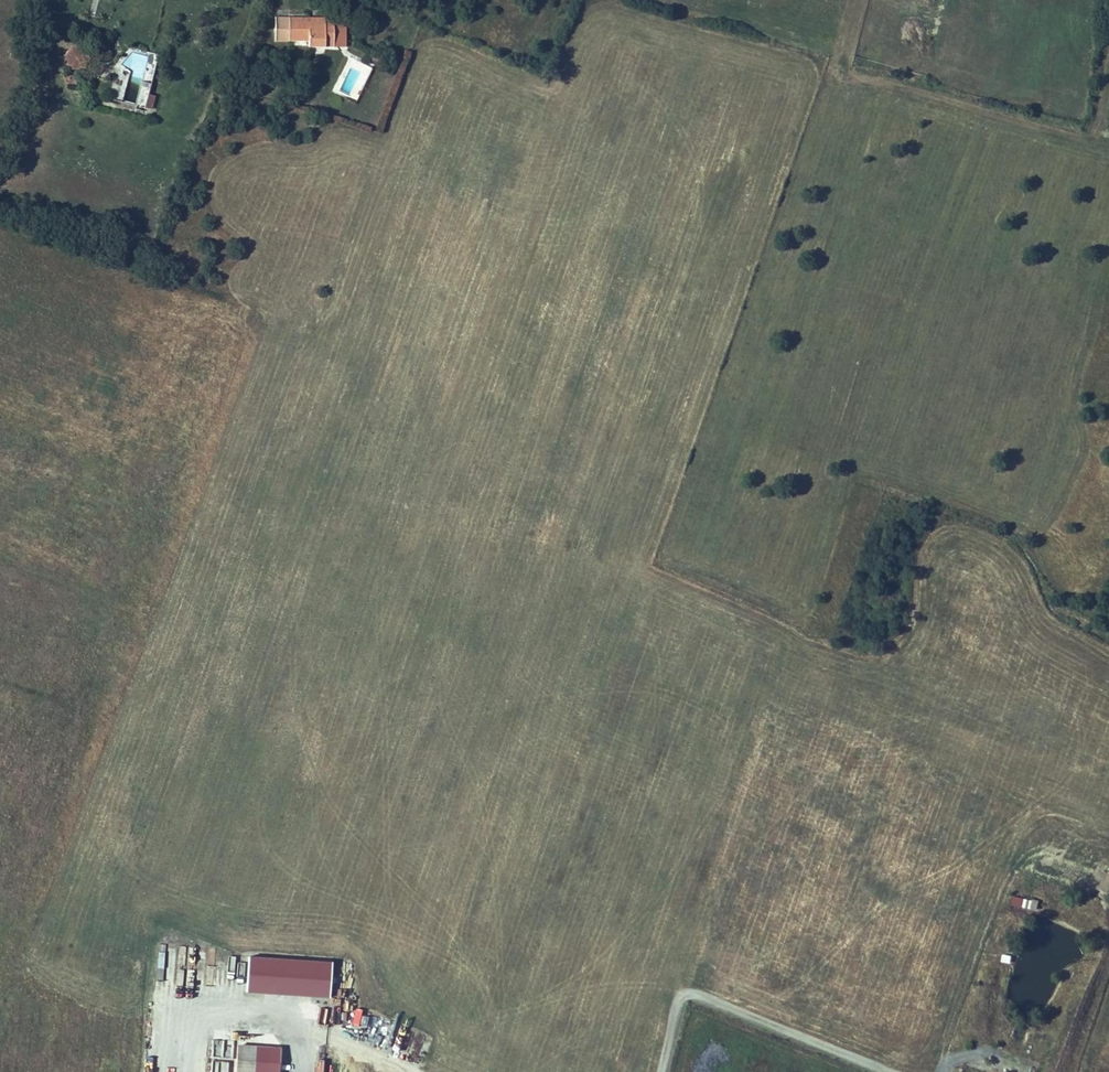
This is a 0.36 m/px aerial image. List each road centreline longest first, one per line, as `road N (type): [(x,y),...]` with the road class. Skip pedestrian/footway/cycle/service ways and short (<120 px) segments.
road 1 (track): [(655,1071),(672,1006),(685,991),(899,1071)]
road 2 (track): [(301,1071),(304,1030),(409,1071)]

